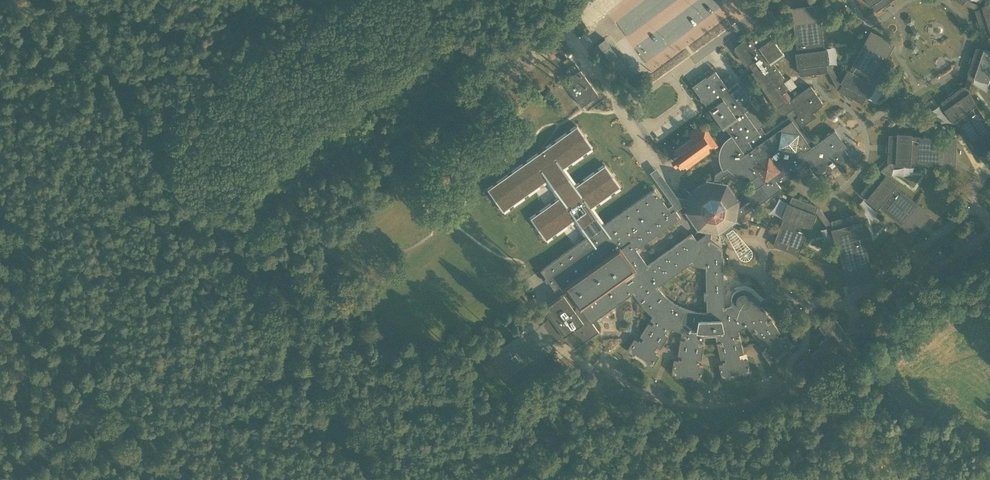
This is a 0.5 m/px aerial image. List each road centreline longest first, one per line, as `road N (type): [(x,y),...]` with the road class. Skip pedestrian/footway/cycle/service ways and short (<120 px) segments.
road 1 (track): [(784,479),(809,439),(869,375),(989,276)]

